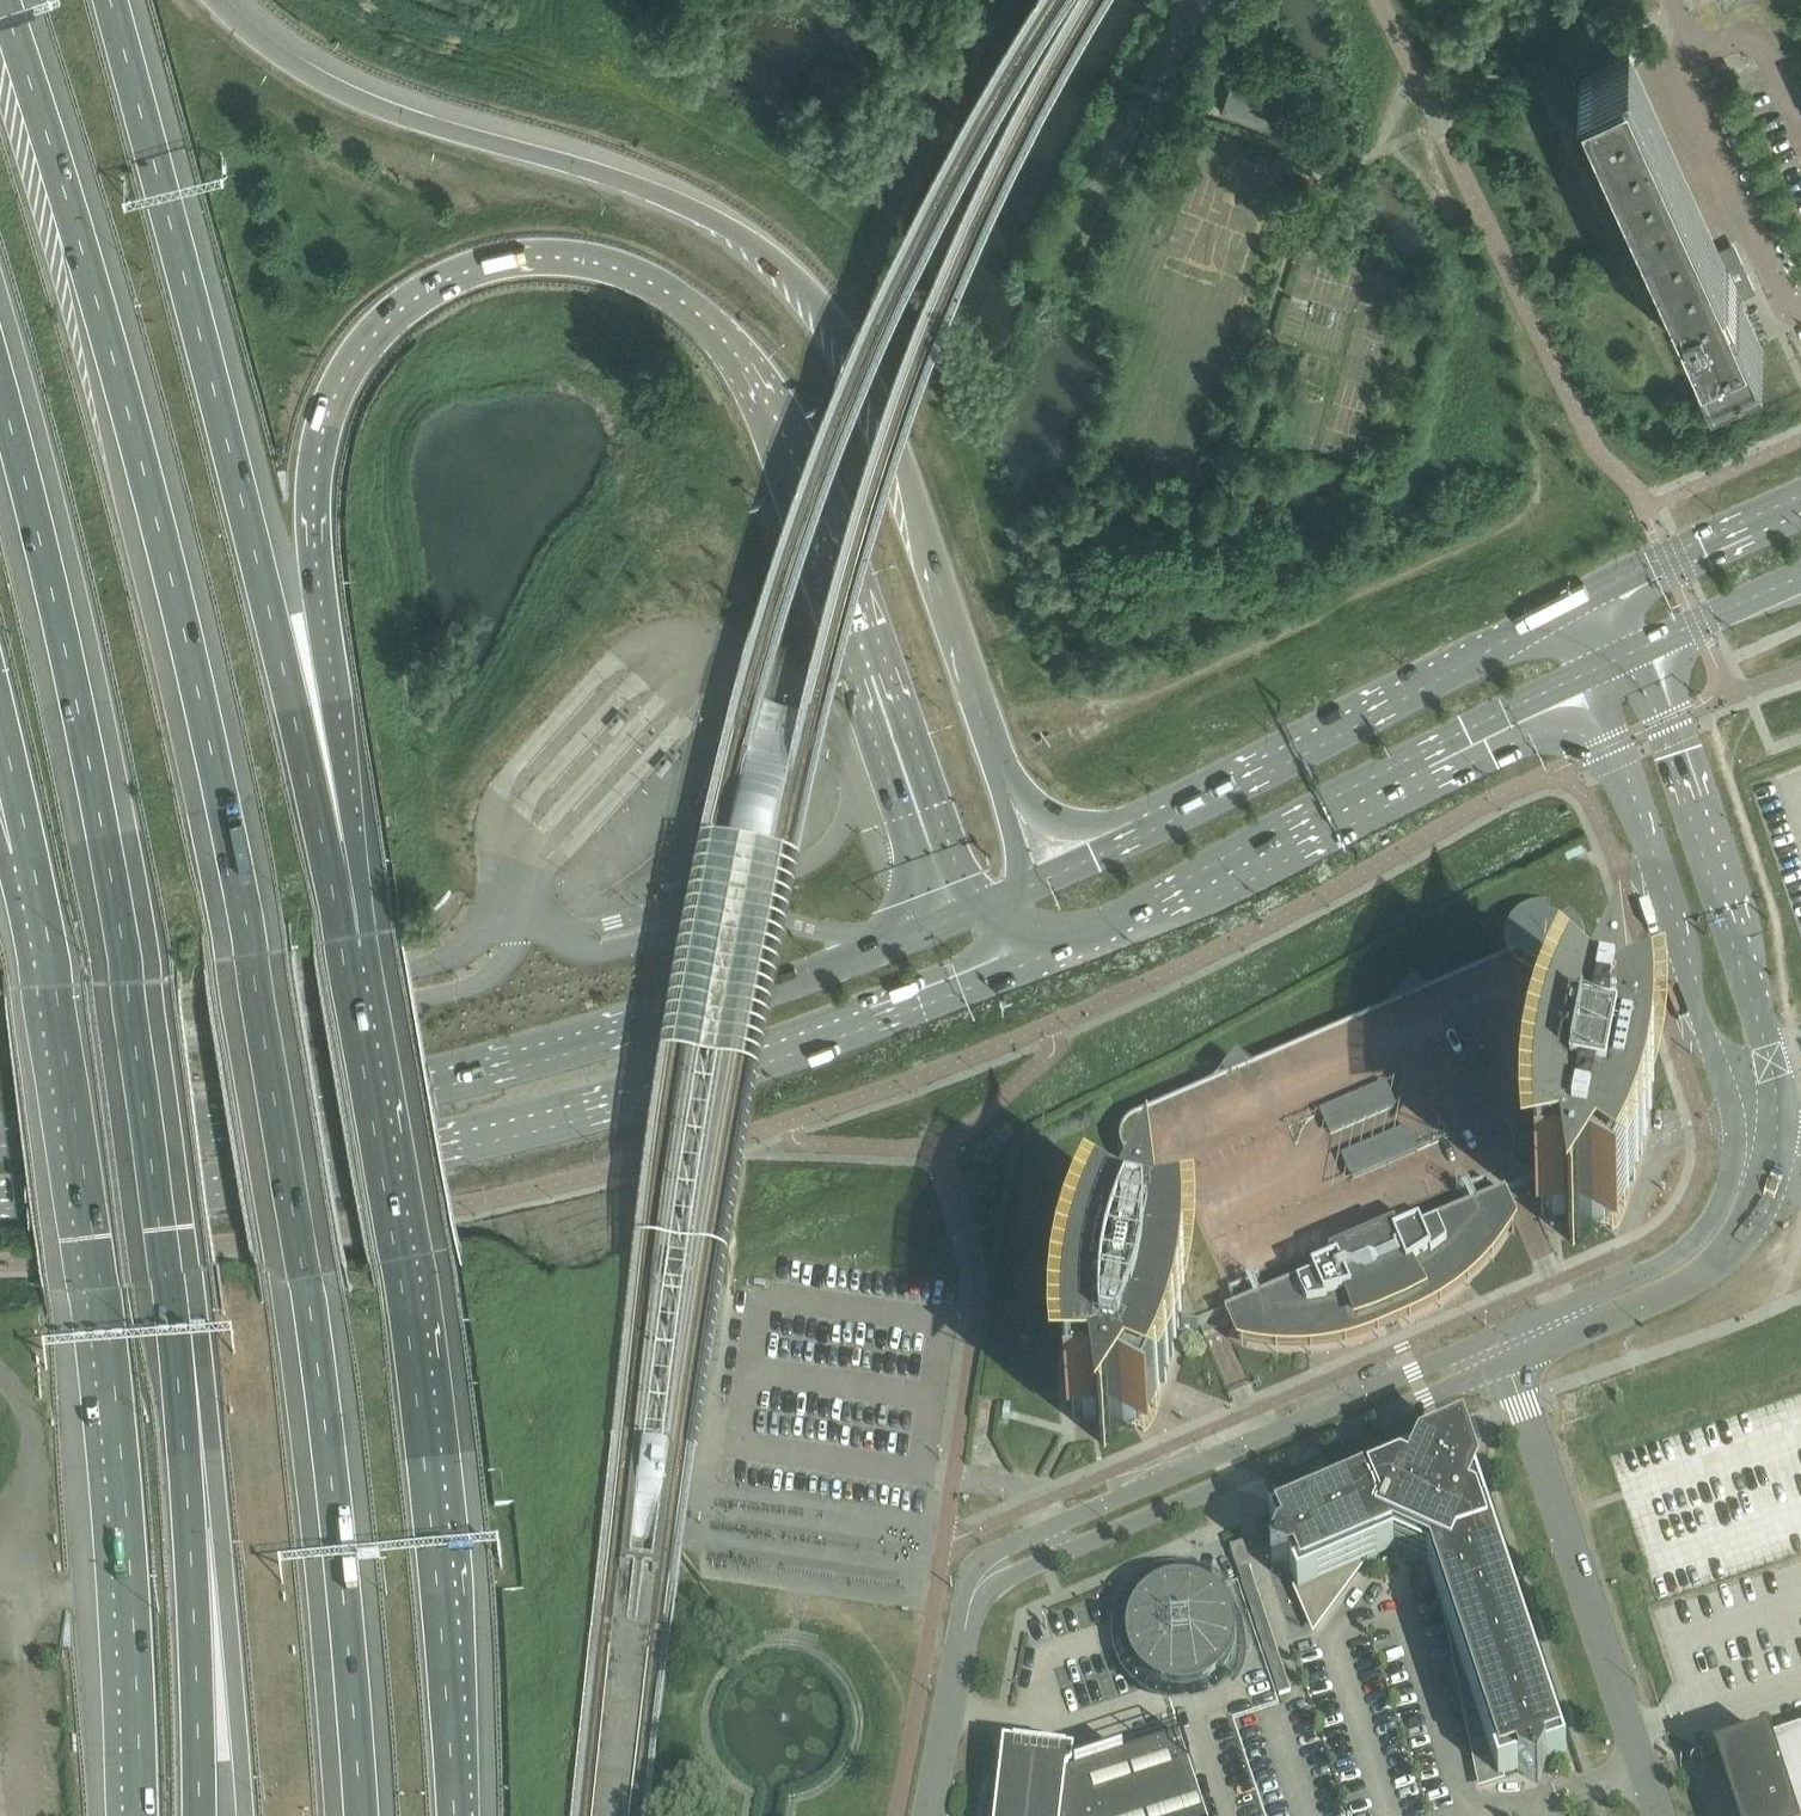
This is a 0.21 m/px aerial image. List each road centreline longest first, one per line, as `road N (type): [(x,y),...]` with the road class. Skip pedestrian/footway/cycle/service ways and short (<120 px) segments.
road 1 (motorway): [(360,1815),(349,1649),(304,1273),(251,949),(109,346),(0,0)]
road 2 (motorway): [(341,934),(340,749),(311,505),(333,396),(366,344),(405,309),(449,281),(511,263),(585,264),(648,283),(703,323),(752,381),(799,468),(958,919)]
road 3 (motorway): [(0,386),(91,770),(146,1094),(181,1416),(196,1815)]
road 4 (motorway): [(1034,884),(910,470),(832,315),(709,219),(611,181),(400,122),(315,85),(211,0)]
road 5 (secondary): [(0,1198),(226,1186),(483,1137),(653,1093),(1021,961)]
road 6 (secondary): [(958,919),(719,1008),(337,1115),(215,1138),(0,1149)]
road 7 (motorway): [(341,934),(297,727),(107,0)]
road 8 (motorway): [(41,919),(103,1287),(134,1815)]
road 9 (motorway): [(452,1815),(443,1646),(395,1257),(341,934)]
road 10 (unclassified): [(927,1815),(963,1629),(979,1588),(1007,1566),(1504,1356)]
road 11 (secondary): [(1021,961),(1179,890),(1583,679)]
road 12 (secondary): [(1579,608),(1034,884)]
road 13 (unclassified): [(1657,1815),(1504,1356)]
road 14 (unclassified): [(1771,1056),(1666,724),(1629,660)]
road 15 (unclassified): [(1583,679),(1725,1075)]
road 16 (unclassified): [(1504,1356),(1681,1273),(1720,1233),(1741,1191),(1753,1120)]
road 17 (residential): [(1697,55),(1676,67),(1795,311),(1800,309)]
road 18 (secondary): [(1800,504),(1579,608)]
road 19 (motorway): [(0,731),(41,919)]
road 20 (secondary): [(1629,660),(1800,580)]
road 21 (residential): [(1800,131),(1760,43),(1739,39),(1697,55)]

